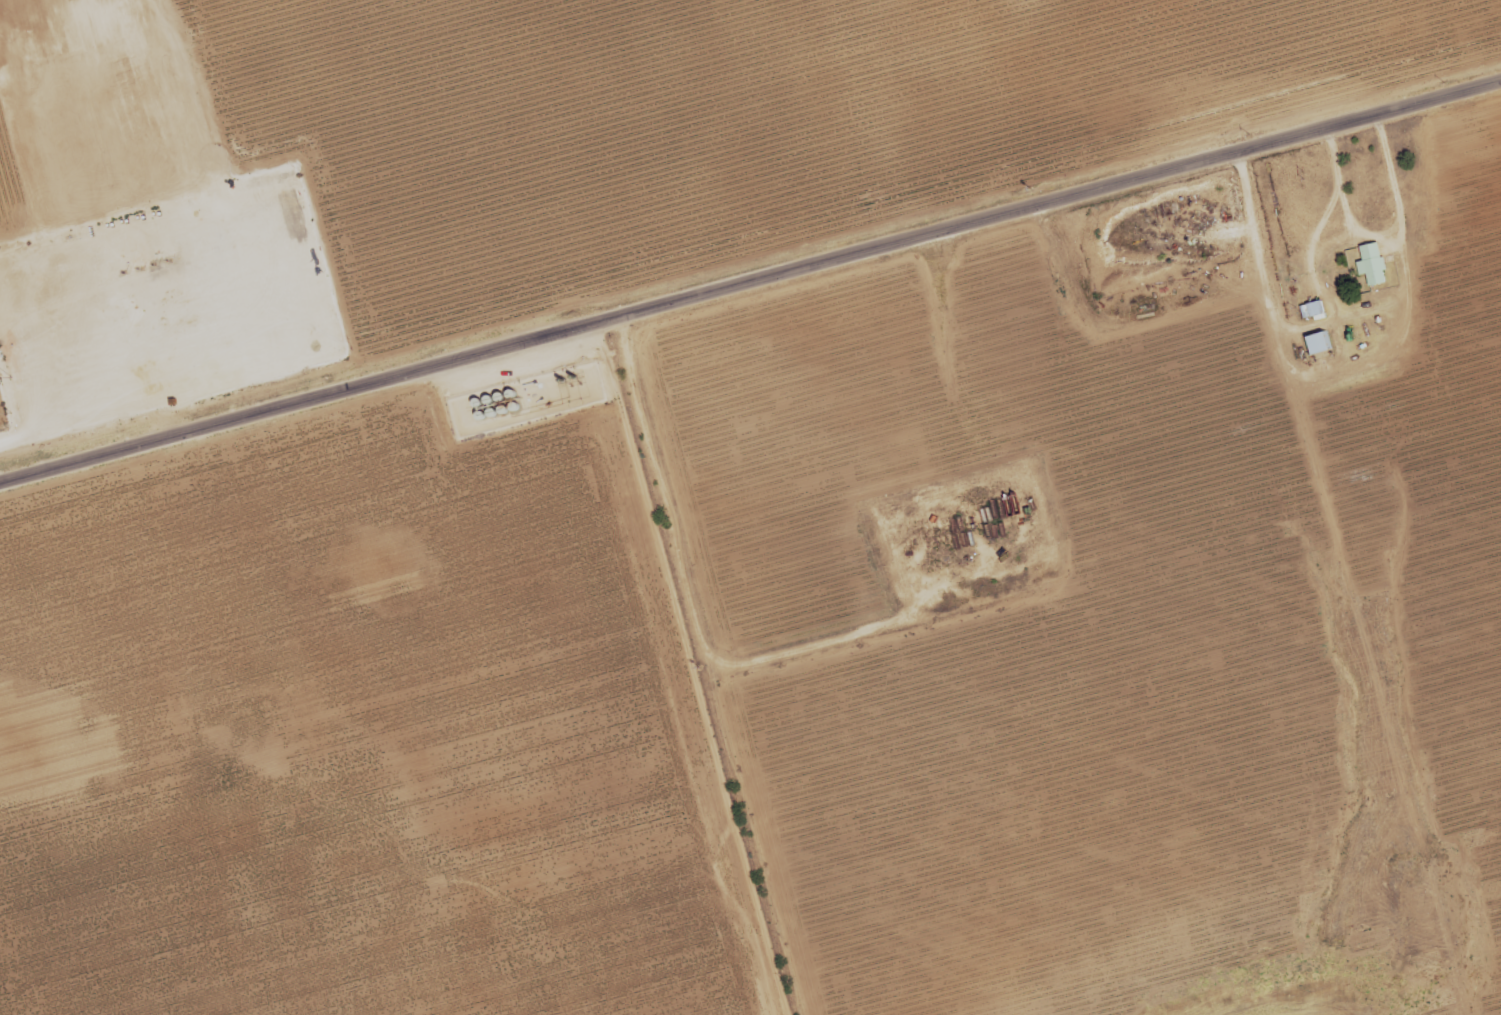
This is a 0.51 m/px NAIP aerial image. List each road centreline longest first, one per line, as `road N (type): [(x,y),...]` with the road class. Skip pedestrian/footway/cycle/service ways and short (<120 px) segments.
road 1 (residential): [(0,479),(1500,76)]

